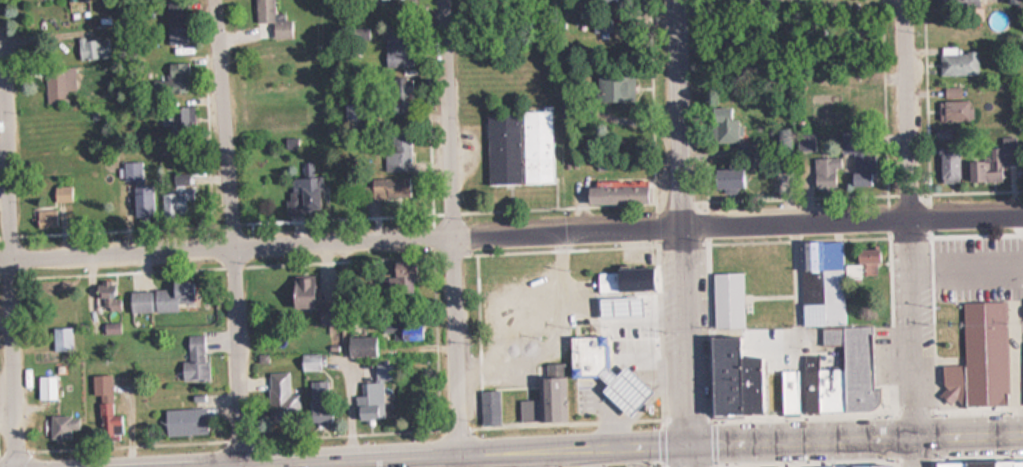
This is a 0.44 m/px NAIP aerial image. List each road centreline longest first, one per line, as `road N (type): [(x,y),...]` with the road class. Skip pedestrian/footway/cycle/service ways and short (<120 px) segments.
road 1 (residential): [(0,249),(238,244),(681,215),(1022,207)]
road 2 (secondary): [(179,466),(1022,430)]
road 3 (residential): [(458,466),(438,0)]
road 4 (residential): [(919,466),(902,0)]
road 5 (residential): [(240,466),(238,244),(218,18)]
road 6 (residential): [(16,466),(3,48)]
road 7 (residential): [(688,466),(681,215)]
road 8 (residential): [(681,215),(674,0)]

